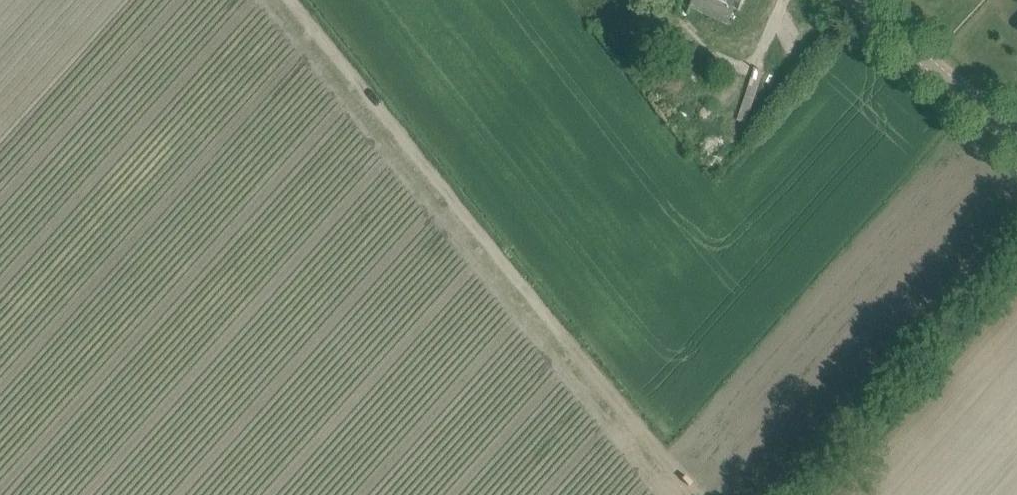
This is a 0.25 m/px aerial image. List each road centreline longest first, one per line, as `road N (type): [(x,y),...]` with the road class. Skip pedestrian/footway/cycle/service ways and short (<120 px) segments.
road 1 (unclassified): [(1016,139),(857,0)]

